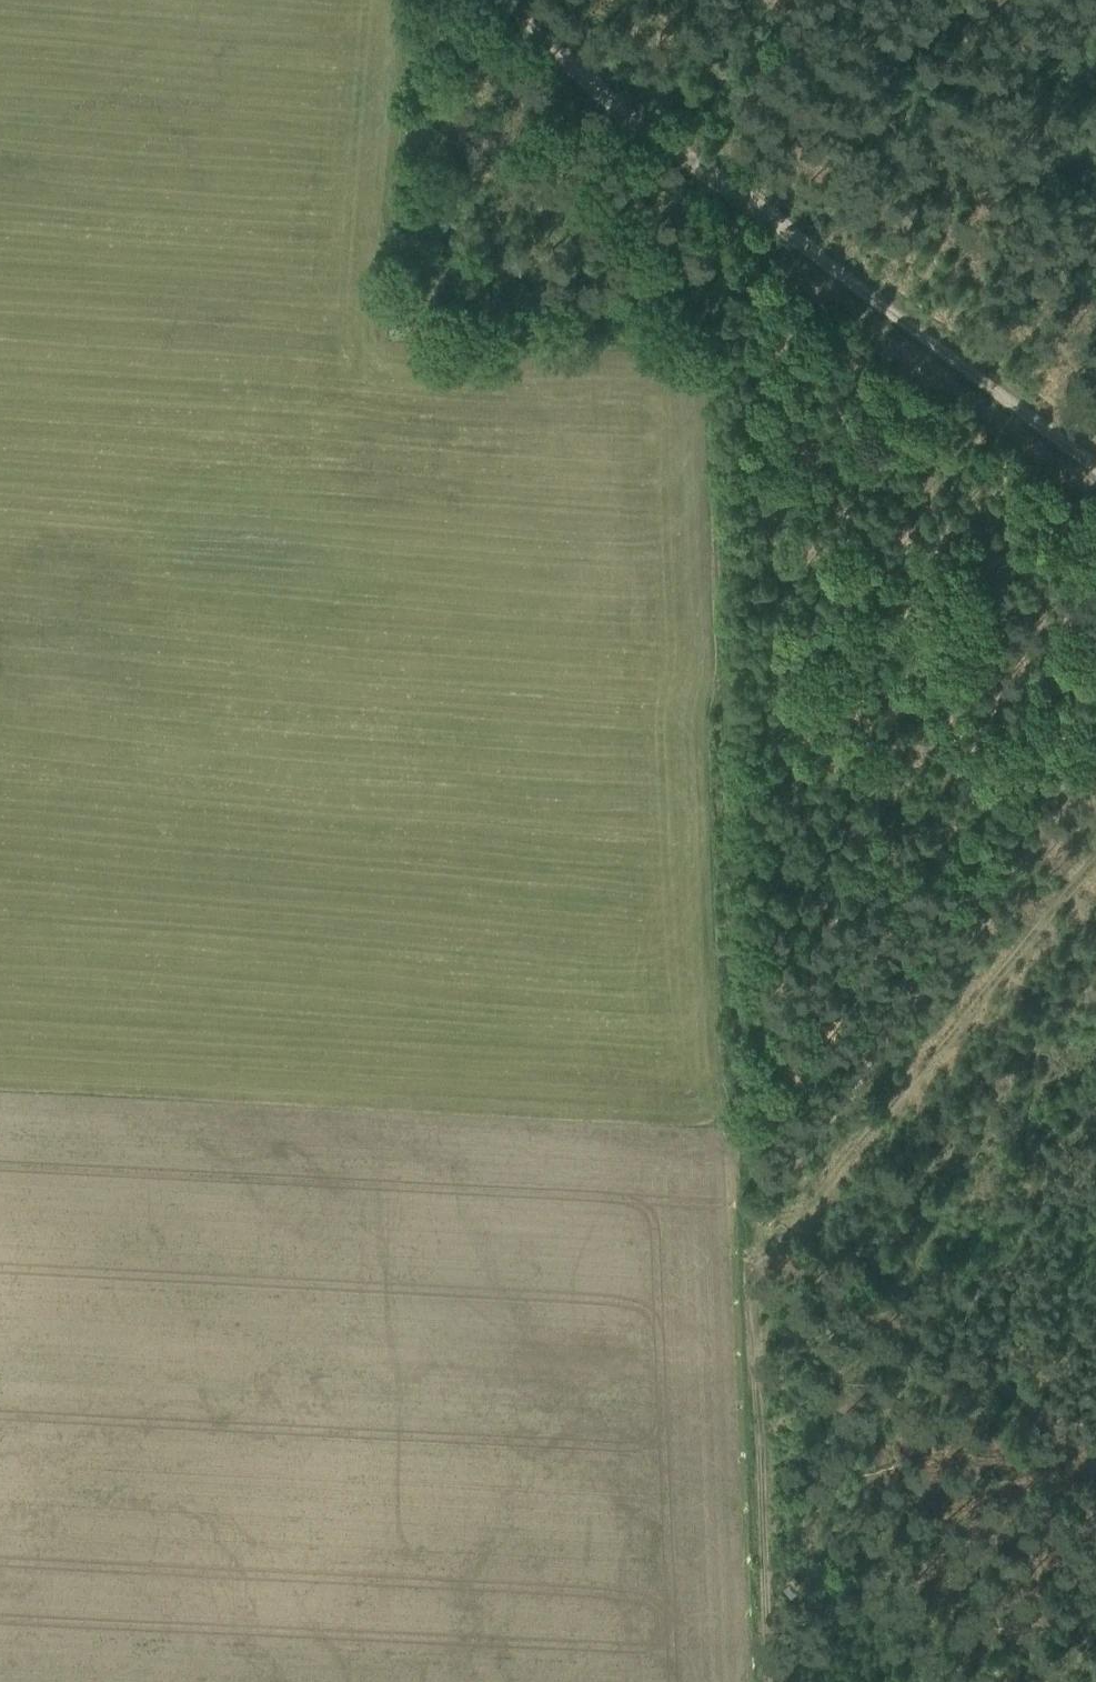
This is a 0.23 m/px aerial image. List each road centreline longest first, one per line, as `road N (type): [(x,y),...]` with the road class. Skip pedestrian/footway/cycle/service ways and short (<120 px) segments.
road 1 (track): [(1095,463),(678,147)]
road 2 (track): [(760,1243),(1095,848)]
road 3 (track): [(766,1681),(760,1243)]
road 4 (track): [(760,1243),(1095,1460)]
road 5 (track): [(678,147),(502,0)]
road 6 (track): [(750,0),(678,147)]

